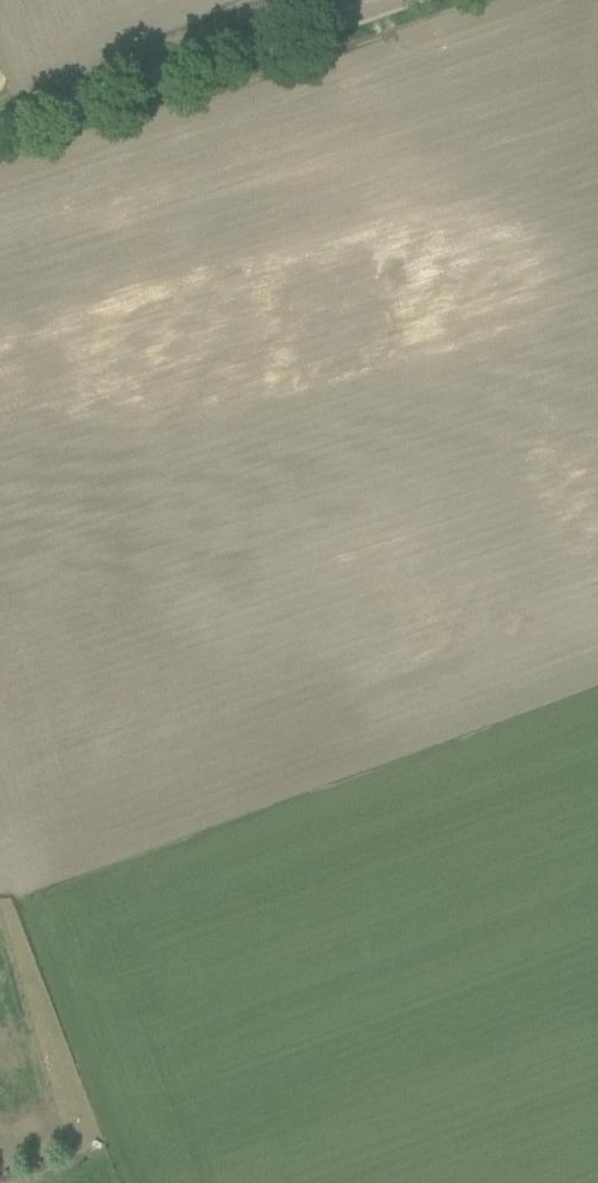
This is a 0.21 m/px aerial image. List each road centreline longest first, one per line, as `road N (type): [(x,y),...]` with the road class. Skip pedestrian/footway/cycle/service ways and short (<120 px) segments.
road 1 (unclassified): [(0,131),(394,0)]

